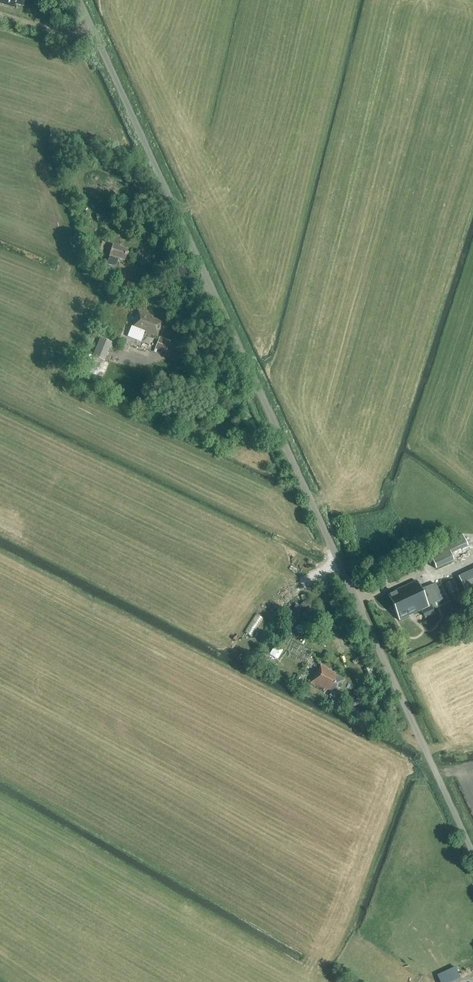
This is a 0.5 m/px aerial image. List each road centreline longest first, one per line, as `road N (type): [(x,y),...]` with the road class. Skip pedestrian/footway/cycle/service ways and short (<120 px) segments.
road 1 (unclassified): [(472,857),(72,0)]

